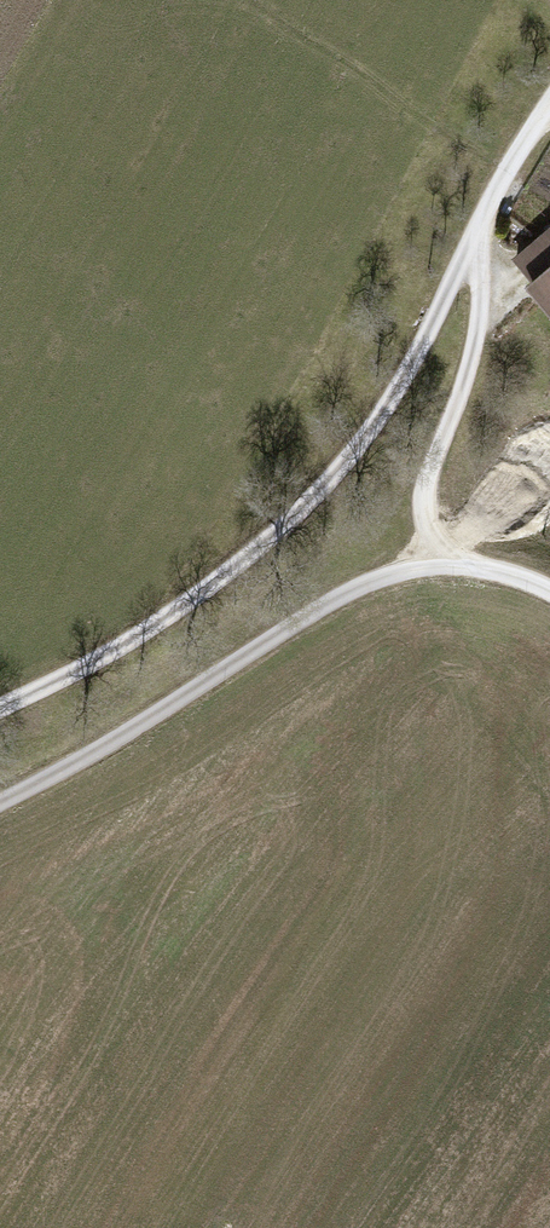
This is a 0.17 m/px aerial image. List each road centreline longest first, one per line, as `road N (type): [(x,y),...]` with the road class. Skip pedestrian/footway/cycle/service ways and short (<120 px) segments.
road 1 (track): [(481,250),(382,412),(330,476),(215,573),(0,688)]
road 2 (unclassified): [(0,822),(265,683),(444,568),(486,561),(549,574)]
road 3 (track): [(481,250),(482,288),(430,499),(443,544),(486,561)]
road 4 (track): [(549,121),(481,250)]

